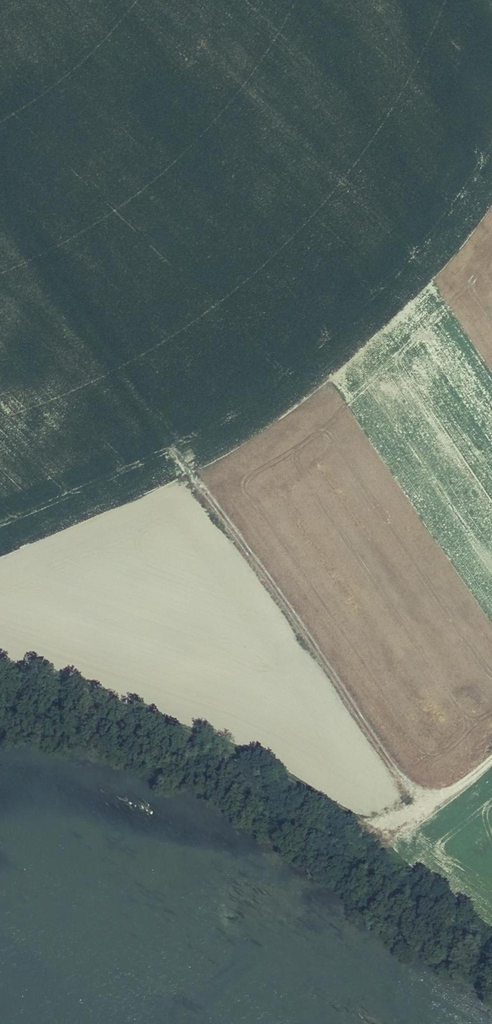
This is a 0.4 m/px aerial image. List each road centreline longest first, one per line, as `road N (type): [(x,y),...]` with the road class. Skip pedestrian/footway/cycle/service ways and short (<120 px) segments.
road 1 (track): [(491,754),(441,791),(407,782),(0,186)]

